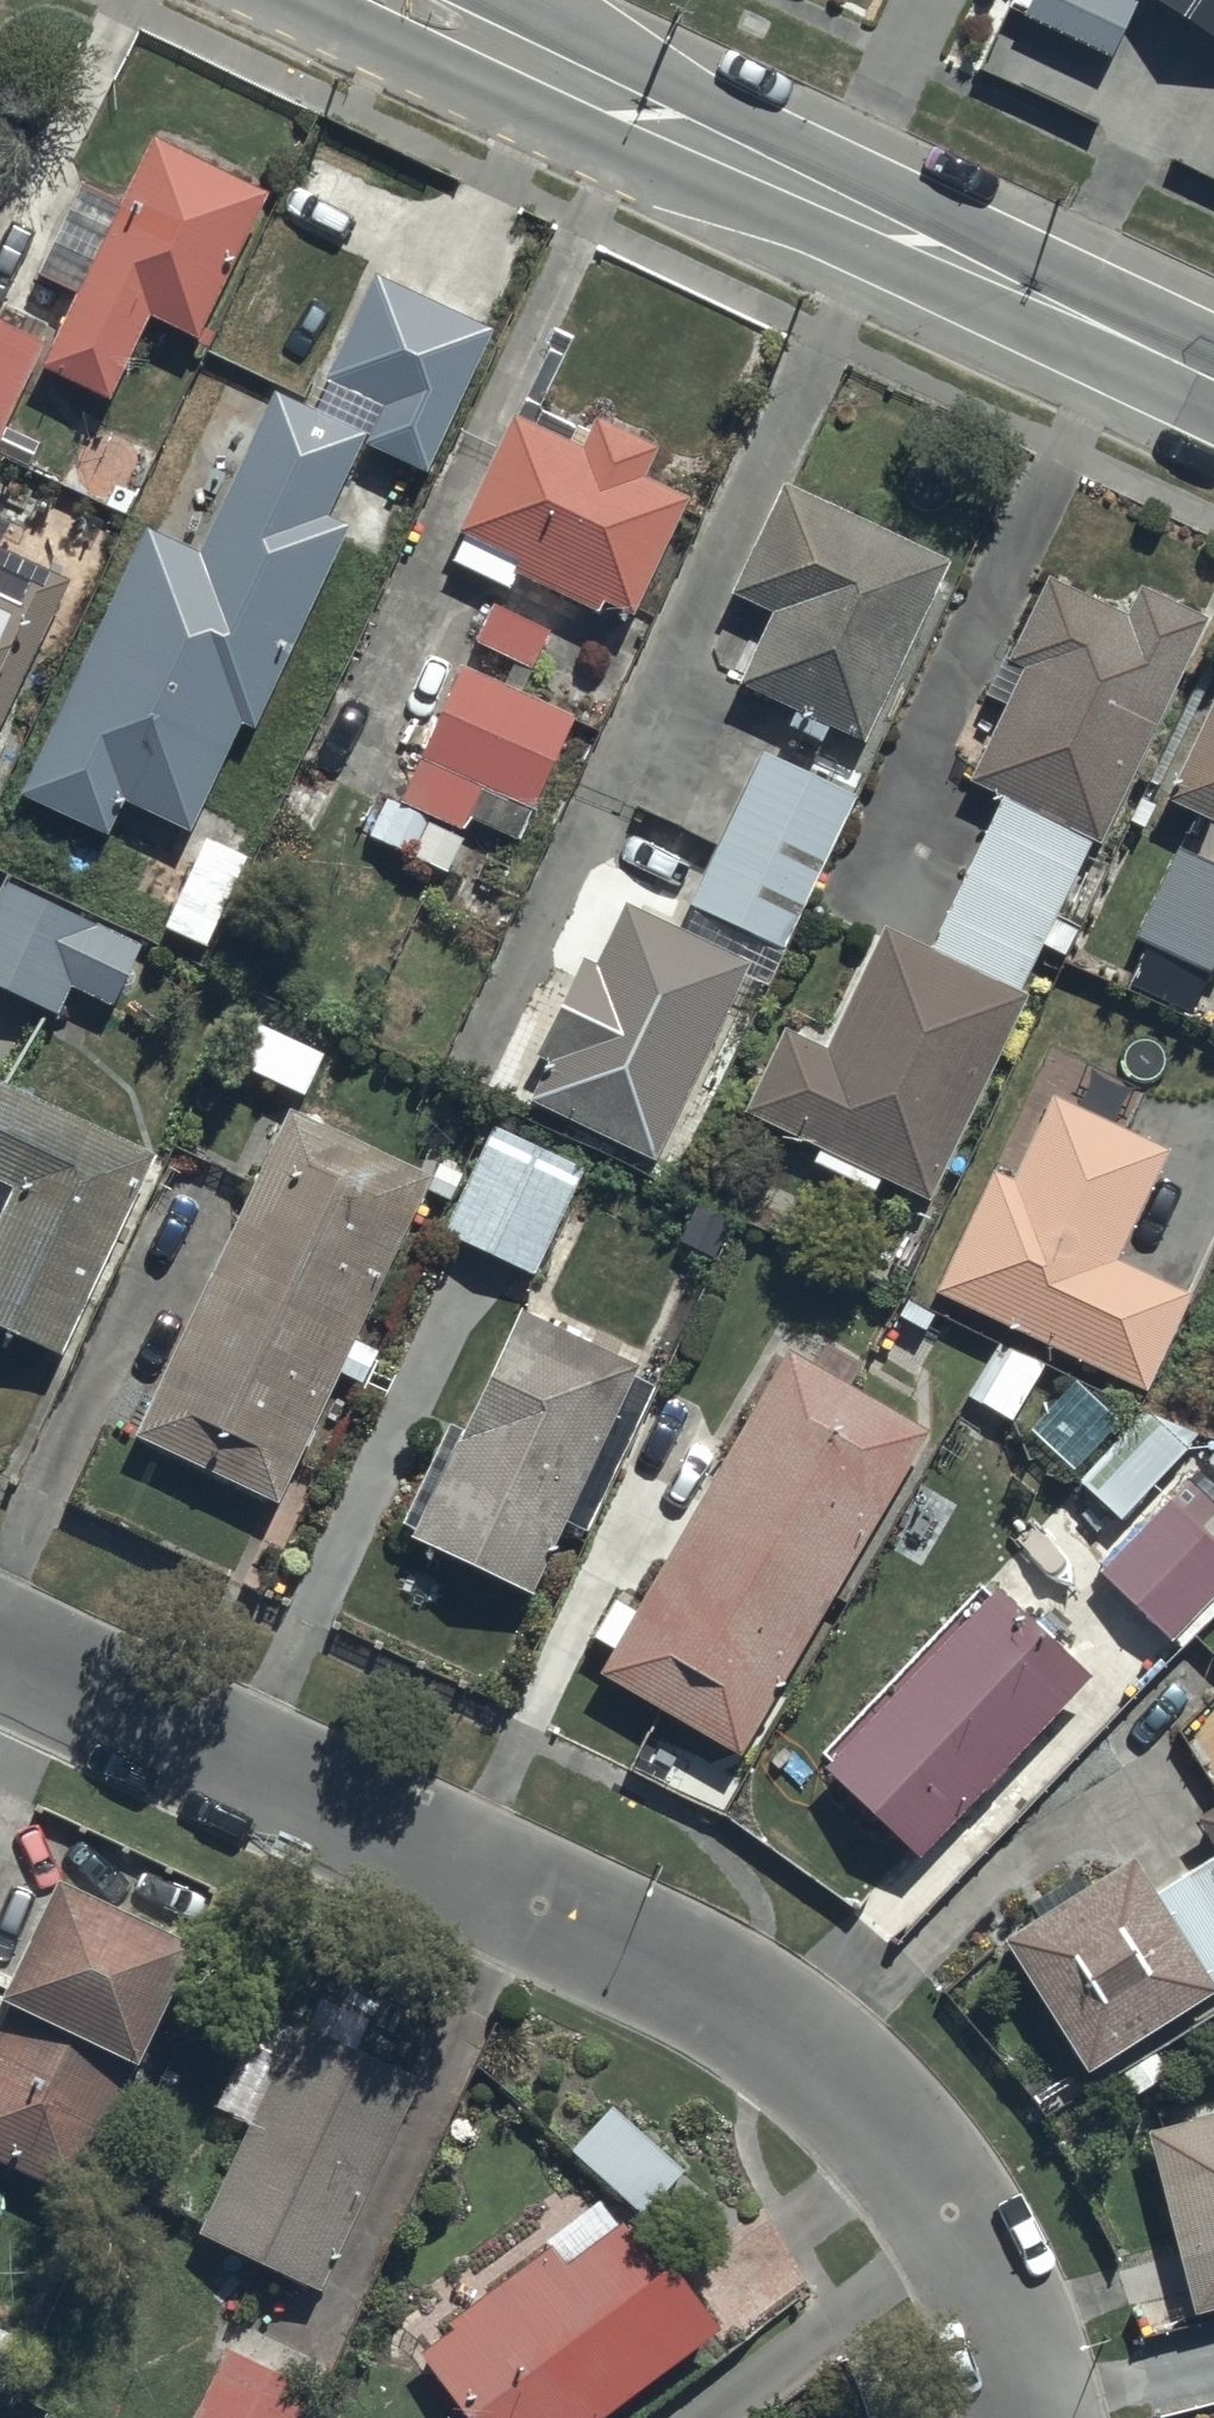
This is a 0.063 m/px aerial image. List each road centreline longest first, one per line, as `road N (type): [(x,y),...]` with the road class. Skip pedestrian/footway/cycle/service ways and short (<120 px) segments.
road 1 (residential): [(0,1648),(696,1977),(822,2059),(933,2177),(990,2264),(1031,2366),(1041,2417)]
road 2 (tertiary): [(407,0),(1213,379)]

